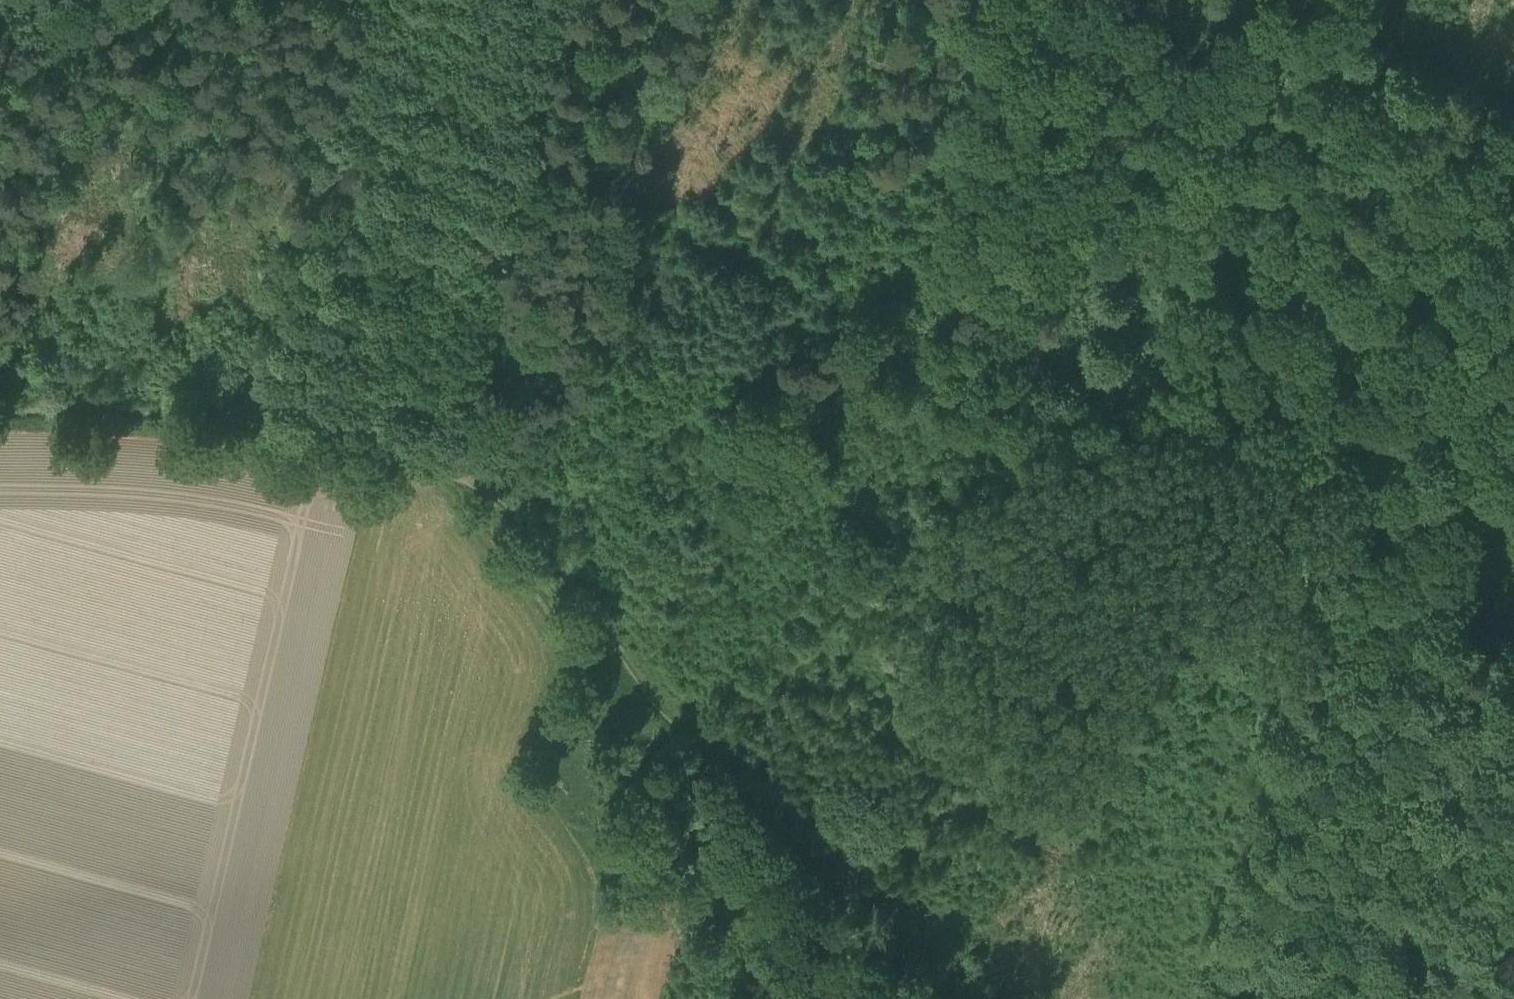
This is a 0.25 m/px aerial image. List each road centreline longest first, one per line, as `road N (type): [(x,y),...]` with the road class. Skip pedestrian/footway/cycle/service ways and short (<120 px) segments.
road 1 (track): [(916,998),(522,531),(471,487),(418,456),(301,419),(189,402),(0,395)]
road 2 (track): [(471,487),(493,439),(590,0)]

